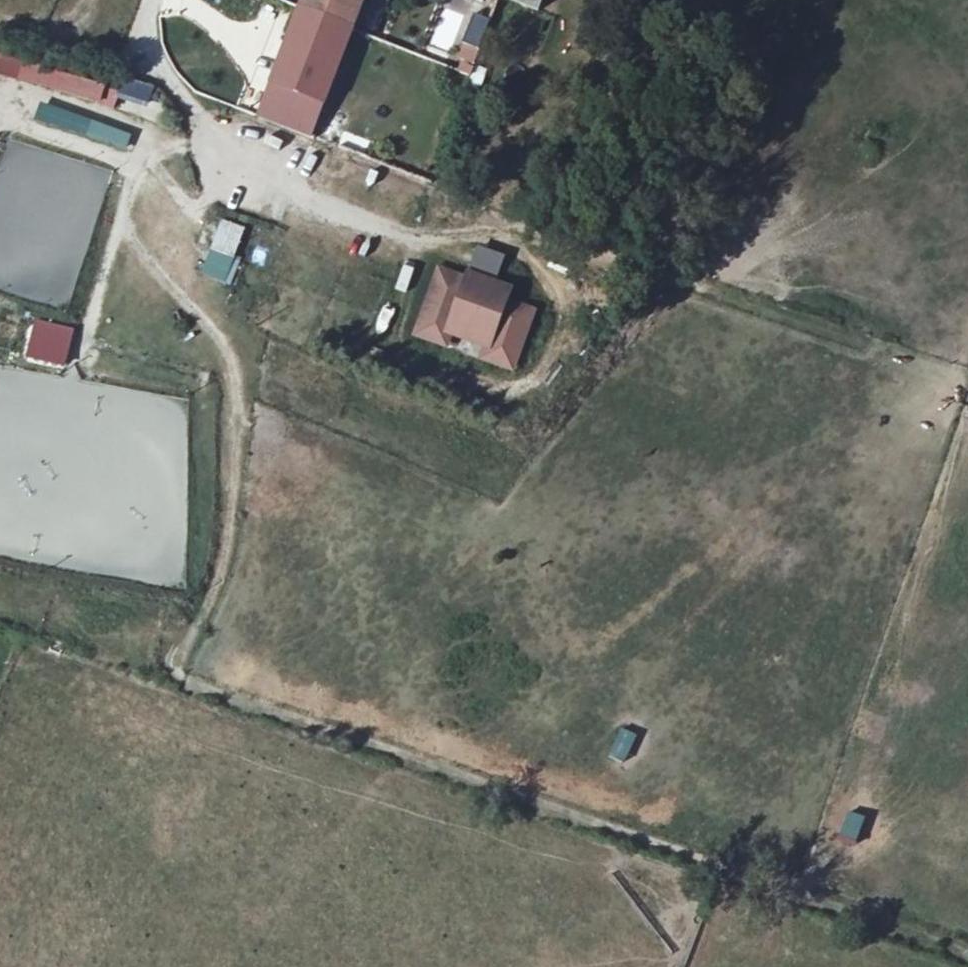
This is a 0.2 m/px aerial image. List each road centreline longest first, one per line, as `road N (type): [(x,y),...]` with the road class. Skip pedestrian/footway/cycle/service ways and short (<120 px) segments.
road 1 (track): [(146,59),(0,17)]

